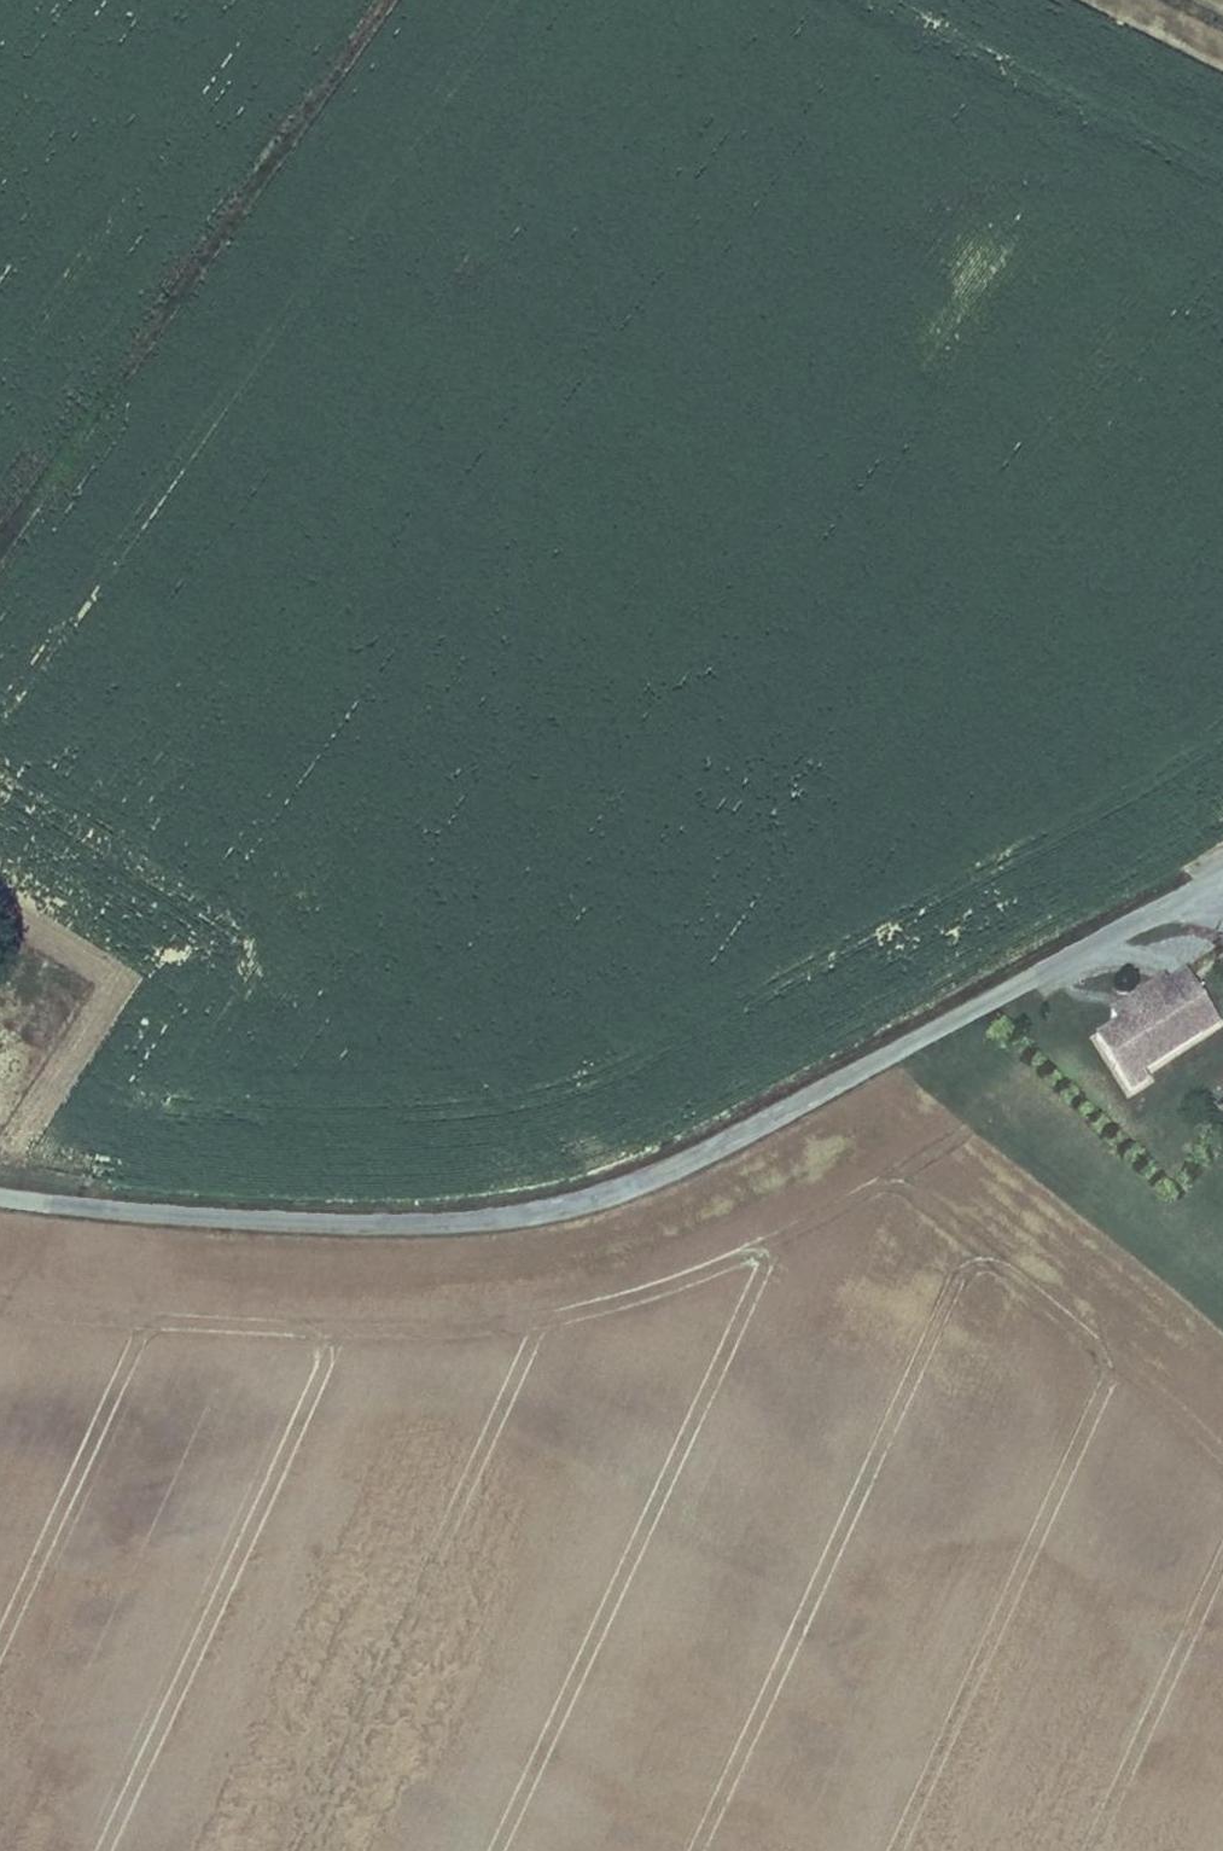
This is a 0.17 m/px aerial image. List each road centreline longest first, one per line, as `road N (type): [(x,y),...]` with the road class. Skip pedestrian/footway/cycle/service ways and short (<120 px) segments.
road 1 (unclassified): [(1222,874),(687,1160),(538,1210),(375,1224),(129,1212),(0,1195)]

